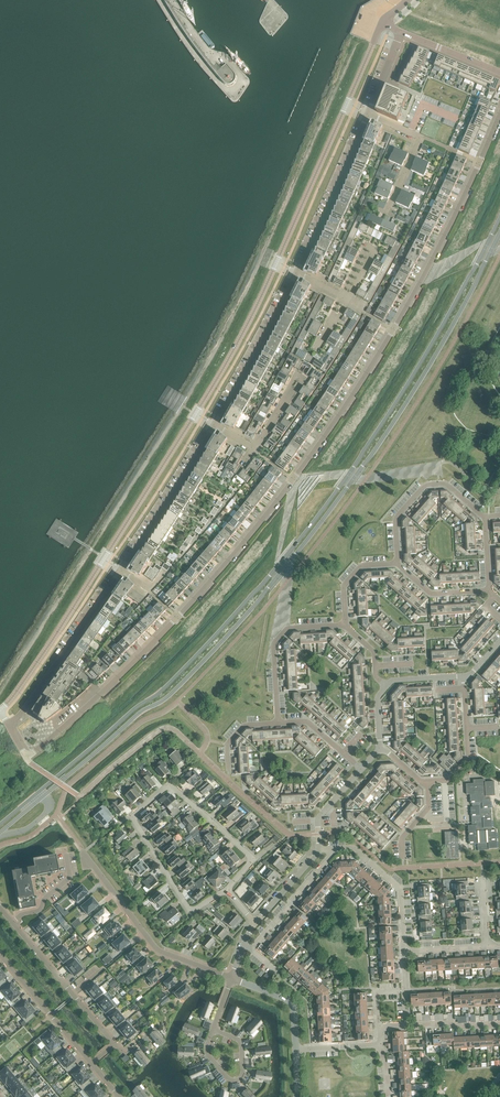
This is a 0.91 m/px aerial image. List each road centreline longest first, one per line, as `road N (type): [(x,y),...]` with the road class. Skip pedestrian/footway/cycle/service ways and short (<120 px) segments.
road 1 (residential): [(8,724),(26,758),(114,682),(260,524),(393,331),(499,115)]
road 2 (secondary): [(499,215),(404,390),(280,563),(159,694),(0,825)]
road 3 (secondary): [(0,832),(178,687),(259,601),(387,431),(499,231)]
road 4 (tertiary): [(0,710),(210,393),(383,25)]
road 5 (residential): [(254,858),(170,786),(131,817),(190,910),(224,891)]
road 6 (residential): [(84,852),(156,950),(231,979)]
road 7 (residential): [(8,724),(120,570)]
road 8 (residential): [(213,427),(297,273)]
road 9 (residential): [(297,273),(369,116)]
road 10 (residential): [(120,570),(213,427)]
road 11 (residential): [(11,923),(113,1044)]
road 12 (residential): [(404,949),(401,889),(353,848),(334,849)]
road 13 (residential): [(90,1063),(0,955)]
road 14 (residential): [(387,212),(420,139),(369,116)]
road 15 (residential): [(254,949),(334,849)]

